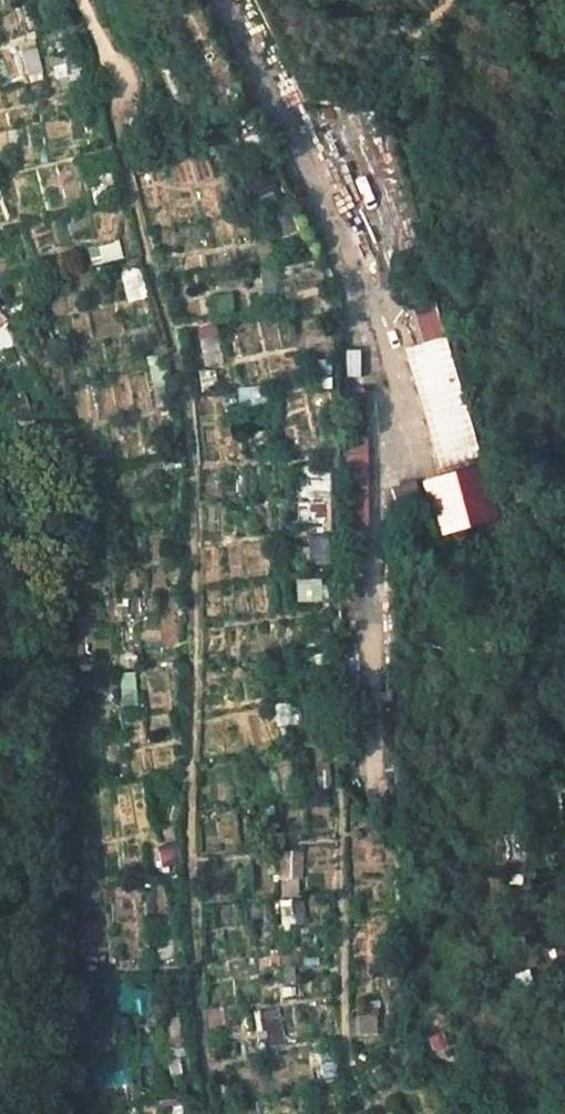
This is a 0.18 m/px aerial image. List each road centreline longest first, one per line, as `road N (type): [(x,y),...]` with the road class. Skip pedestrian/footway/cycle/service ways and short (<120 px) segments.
road 1 (track): [(83,0),(119,76),(118,147),(188,421),(197,650),(189,844),(209,1113)]
road 2 (track): [(339,794),(344,1057),(368,1110)]

